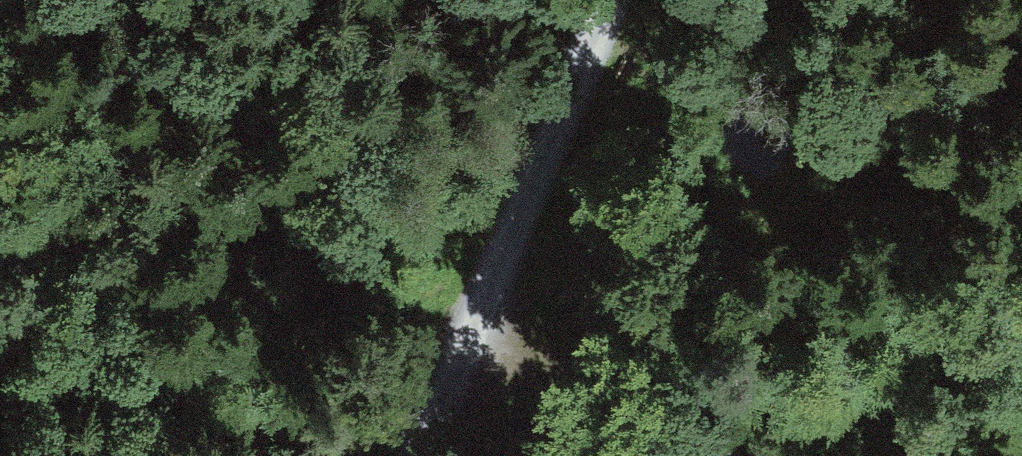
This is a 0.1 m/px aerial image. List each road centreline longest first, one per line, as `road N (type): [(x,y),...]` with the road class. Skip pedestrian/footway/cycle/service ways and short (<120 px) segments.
road 1 (track): [(428,455),(619,0)]
road 2 (track): [(433,446),(212,377),(0,279)]
road 3 (track): [(481,331),(550,403),(582,455)]

